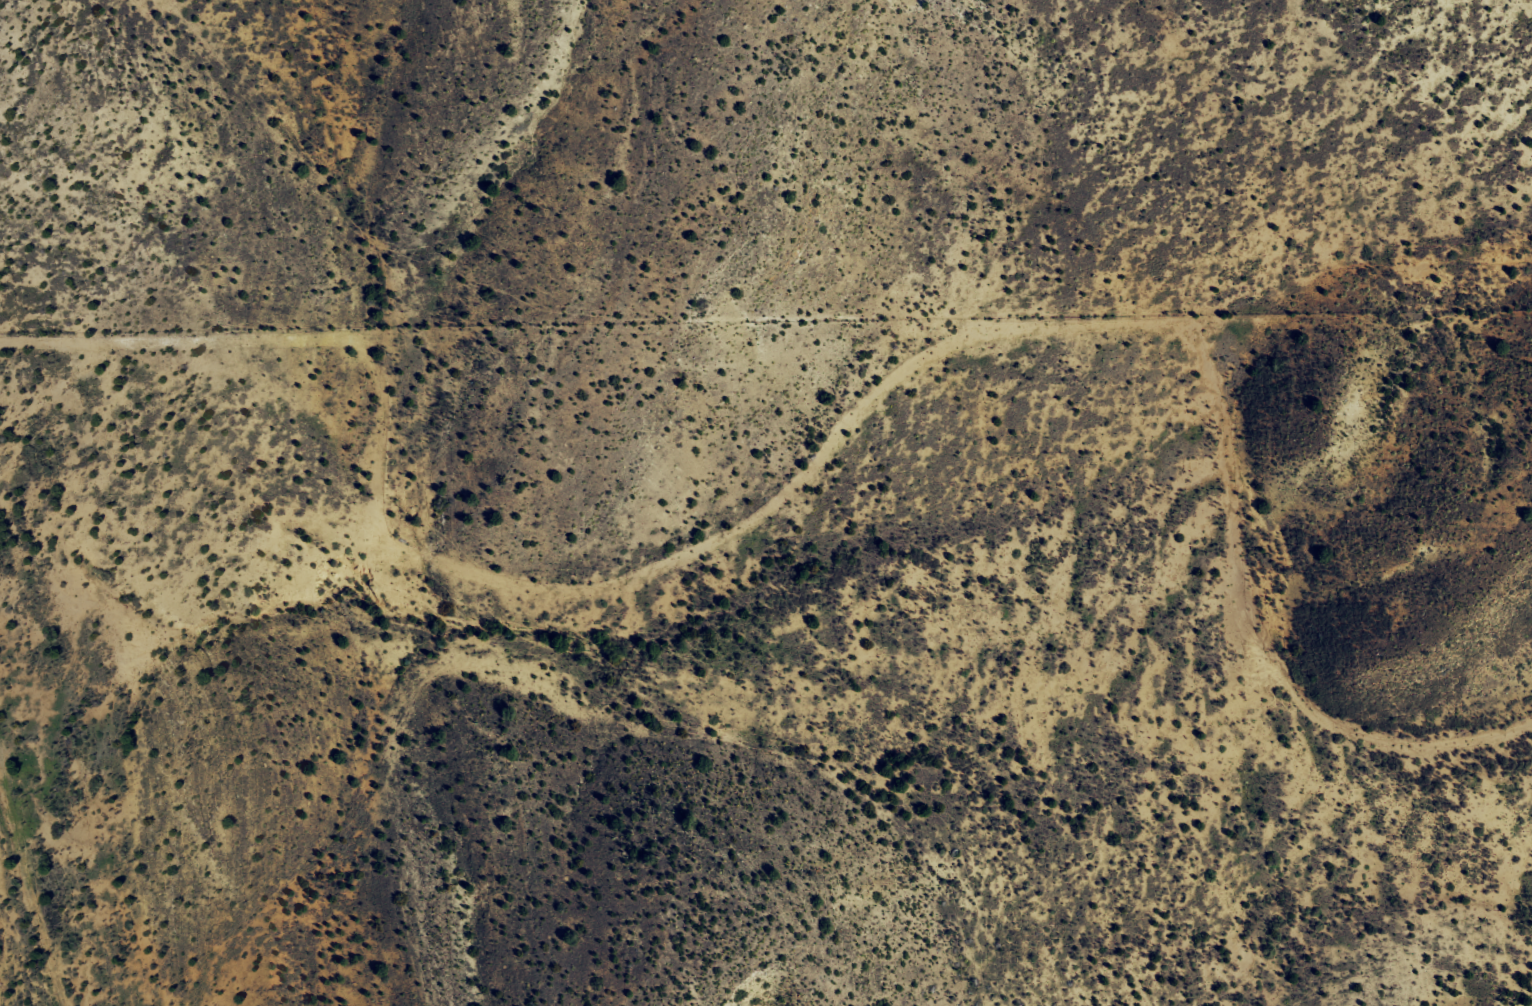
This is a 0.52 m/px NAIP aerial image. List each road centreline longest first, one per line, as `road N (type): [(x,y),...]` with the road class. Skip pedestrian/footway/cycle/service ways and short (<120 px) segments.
road 1 (track): [(71,1005),(60,921),(0,735)]

